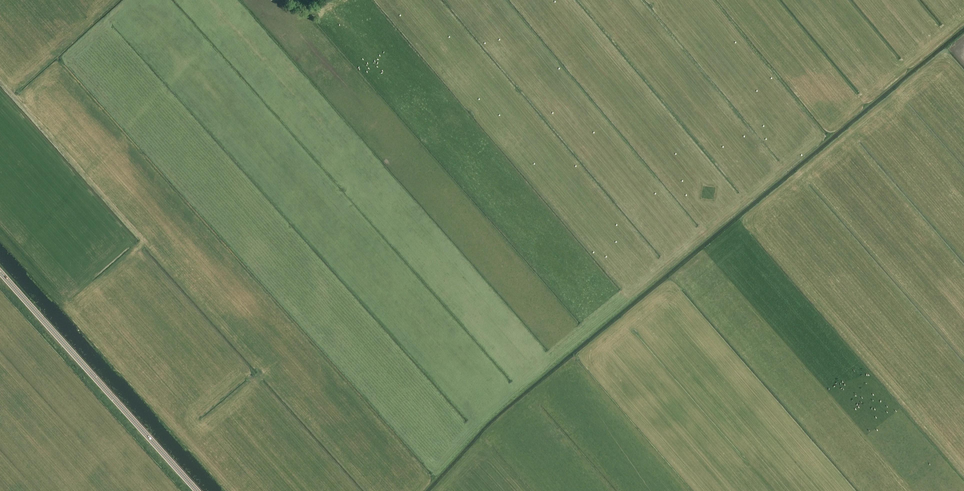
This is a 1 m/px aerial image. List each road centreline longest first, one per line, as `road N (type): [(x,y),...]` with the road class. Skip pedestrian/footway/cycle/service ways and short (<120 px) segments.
road 1 (tertiary): [(197,490),(0,272)]

